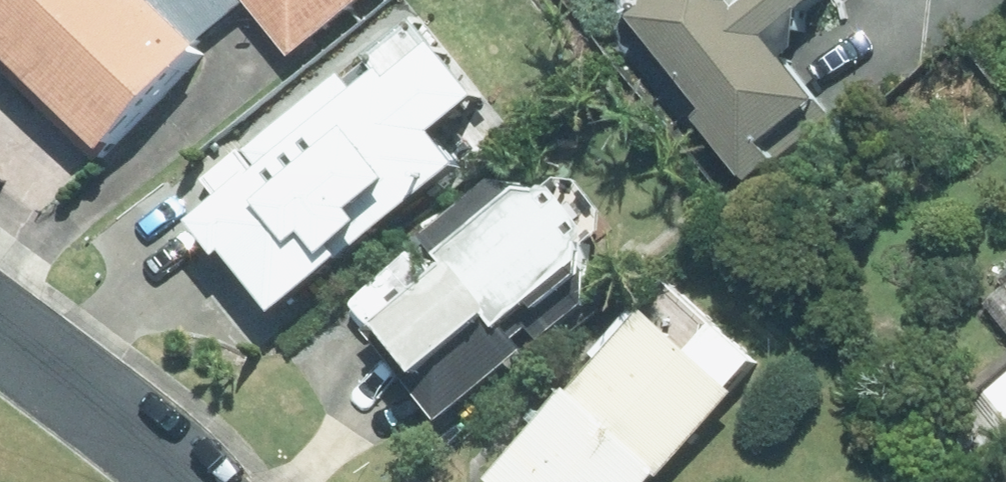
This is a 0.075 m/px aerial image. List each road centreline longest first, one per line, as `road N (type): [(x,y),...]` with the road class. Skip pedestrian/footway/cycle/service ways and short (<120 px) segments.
road 1 (residential): [(194,481),(168,449),(0,323)]

